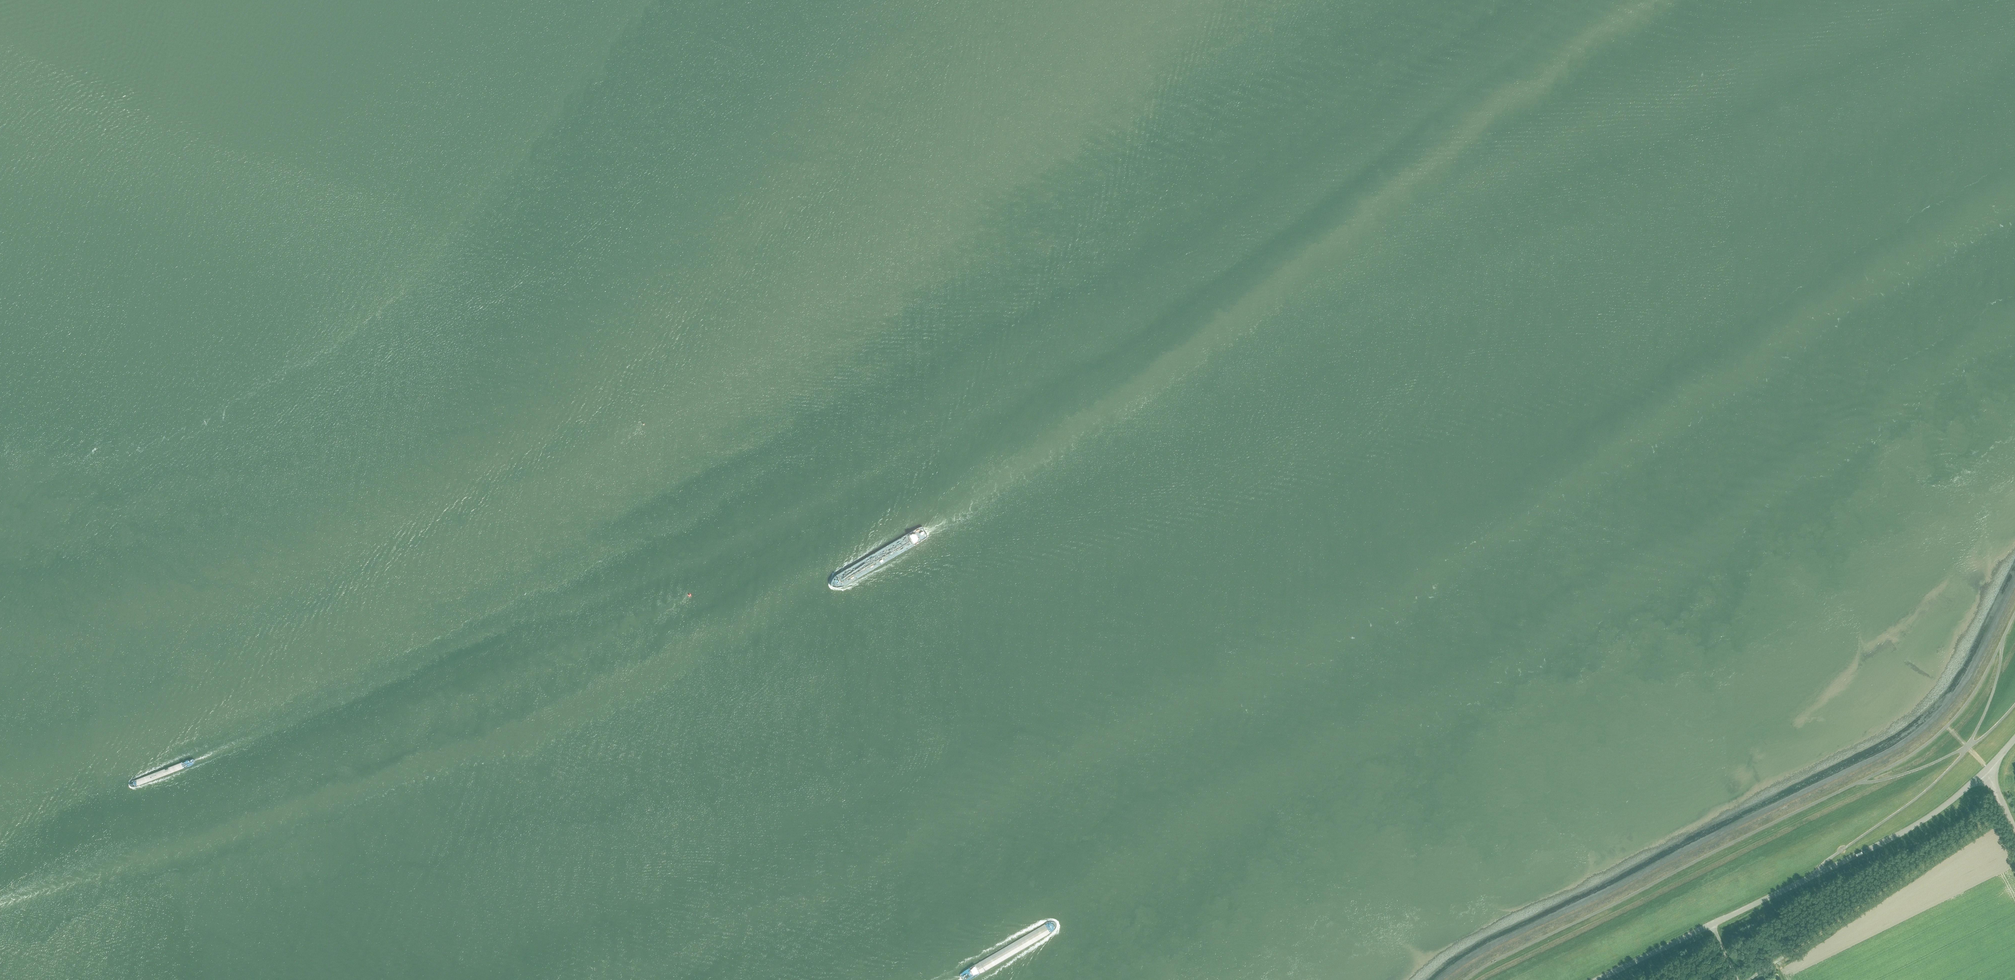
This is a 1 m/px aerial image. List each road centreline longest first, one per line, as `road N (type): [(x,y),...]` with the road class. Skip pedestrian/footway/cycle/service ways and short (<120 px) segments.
road 1 (tertiary): [(1600,979),(1901,835),(1985,771)]

